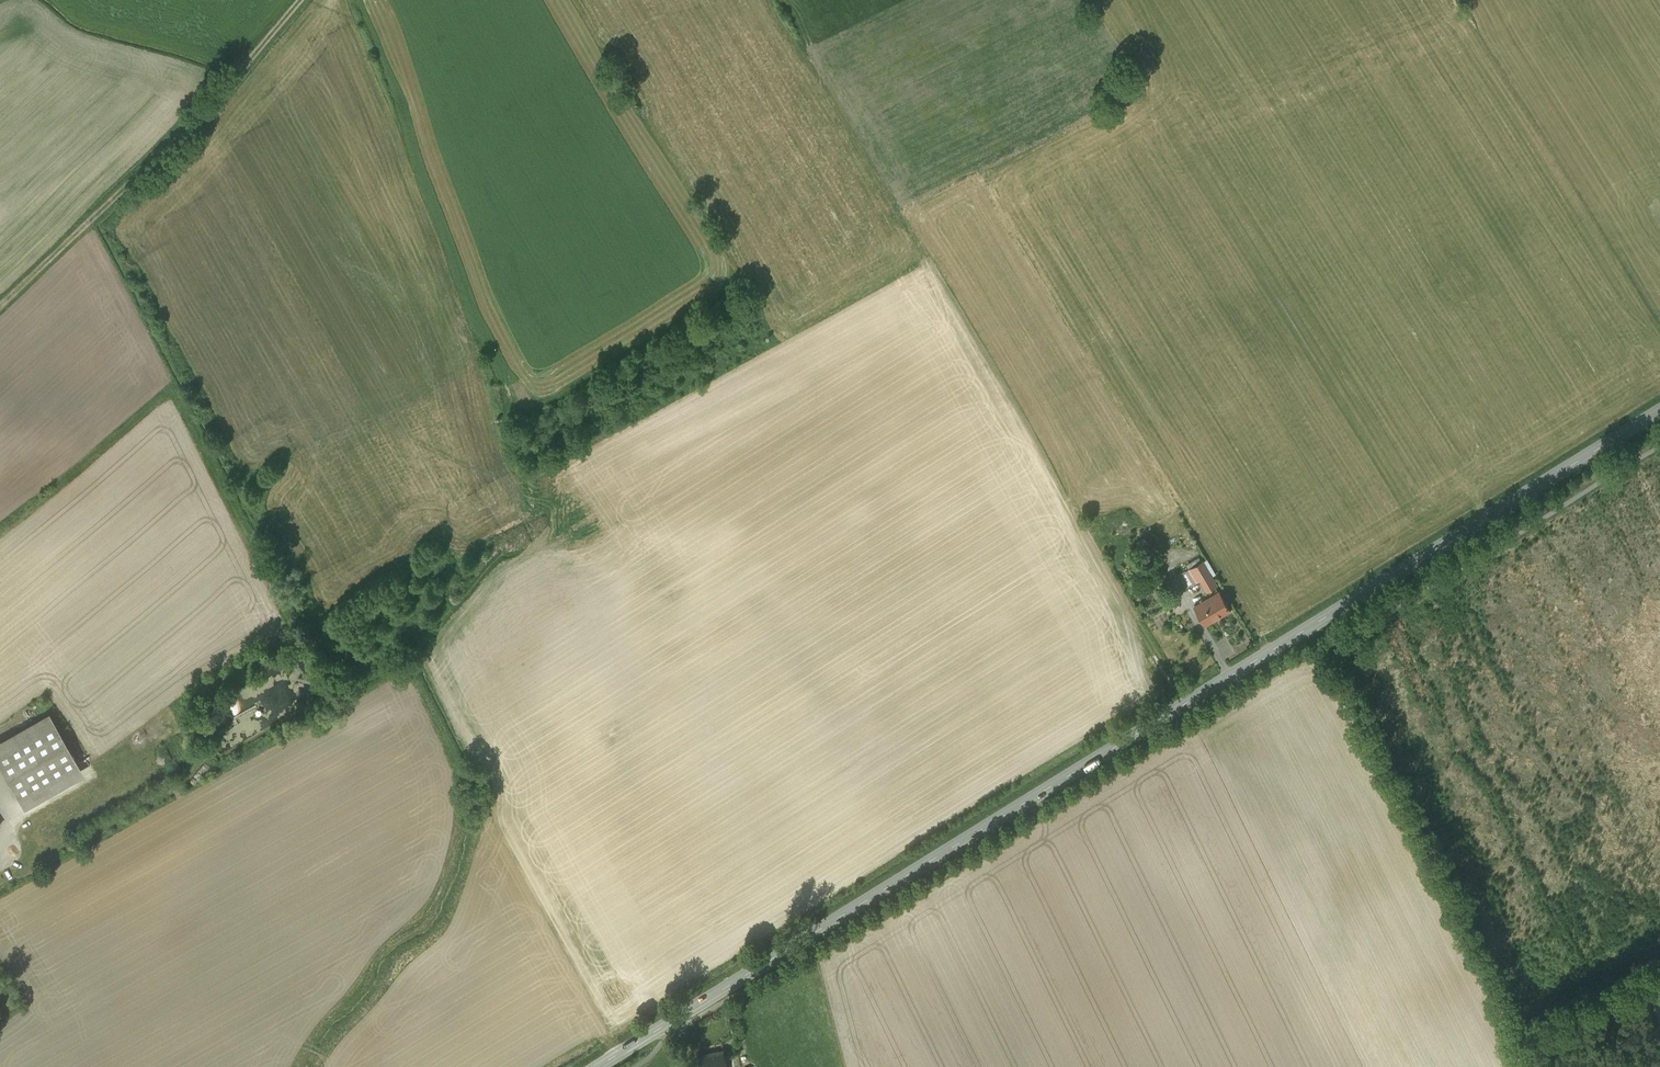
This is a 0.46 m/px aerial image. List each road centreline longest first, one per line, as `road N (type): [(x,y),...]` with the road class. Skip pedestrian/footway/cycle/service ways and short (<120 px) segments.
road 1 (tertiary): [(598,1066),(1659,409)]
road 2 (track): [(298,0),(185,131),(0,306)]

